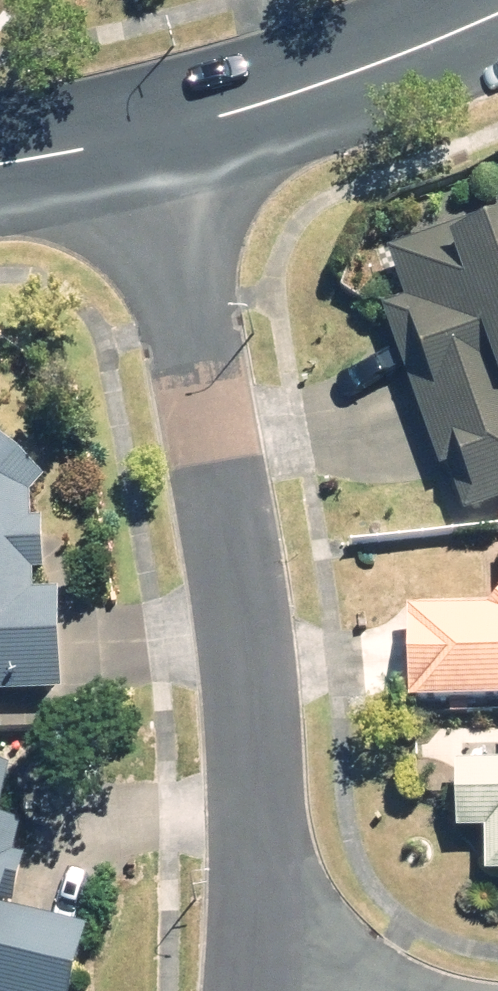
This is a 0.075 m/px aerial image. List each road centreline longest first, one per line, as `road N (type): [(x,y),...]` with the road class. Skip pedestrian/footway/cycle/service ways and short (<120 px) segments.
road 1 (residential): [(124,146),(206,375),(253,758),(270,982)]
road 2 (tertiary): [(124,146),(382,62),(497,9)]
road 3 (tertiary): [(0,163),(124,146)]

